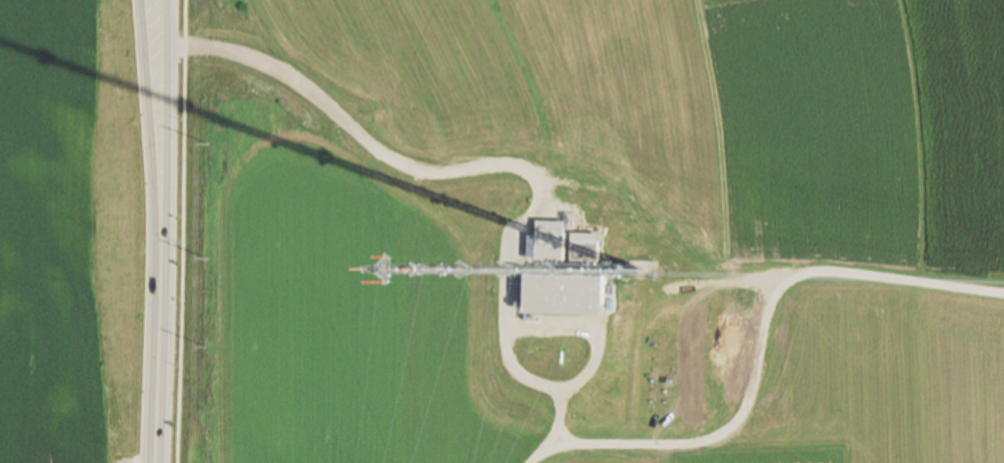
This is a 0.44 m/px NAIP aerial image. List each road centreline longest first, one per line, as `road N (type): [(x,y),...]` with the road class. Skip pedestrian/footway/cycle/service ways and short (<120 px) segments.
road 1 (track): [(168,50),(218,51),(274,68),(408,164),(508,165),(534,175),(538,199),(510,286),(506,356),(517,376),(559,390),(564,449)]
road 2 (track): [(534,462),(564,449),(726,446),(756,414),(770,290),(781,281),(1003,288)]
road 3 (secondary): [(139,0),(160,247)]
road 4 (secondary): [(160,247),(168,0)]
road 5 (secondary): [(156,462),(160,247)]

